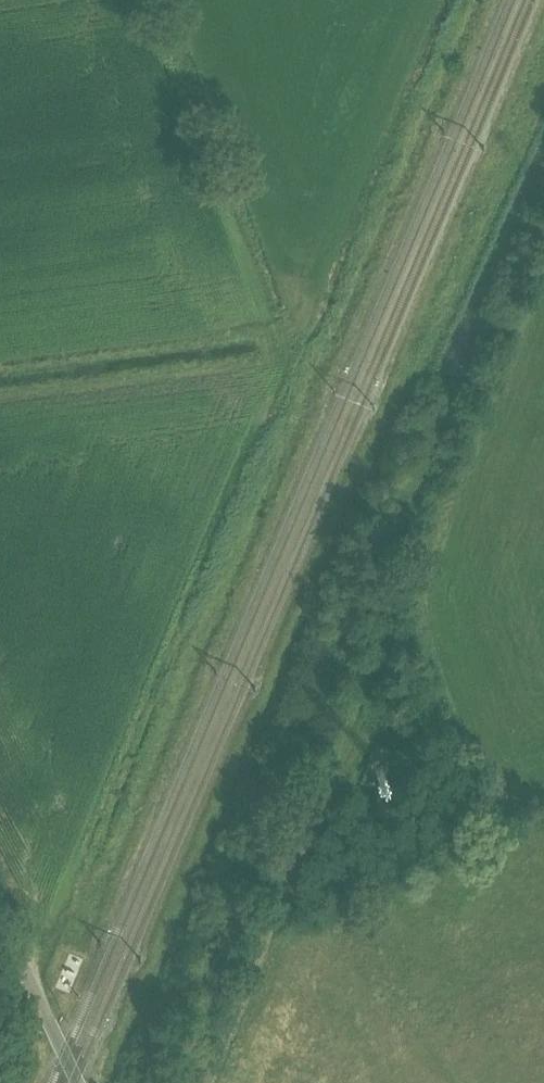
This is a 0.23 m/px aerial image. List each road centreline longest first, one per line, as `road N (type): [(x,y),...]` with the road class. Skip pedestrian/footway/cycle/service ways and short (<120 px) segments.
road 1 (track): [(203,1082),(265,943),(391,608)]
road 2 (unclassified): [(77,1082),(0,904)]

